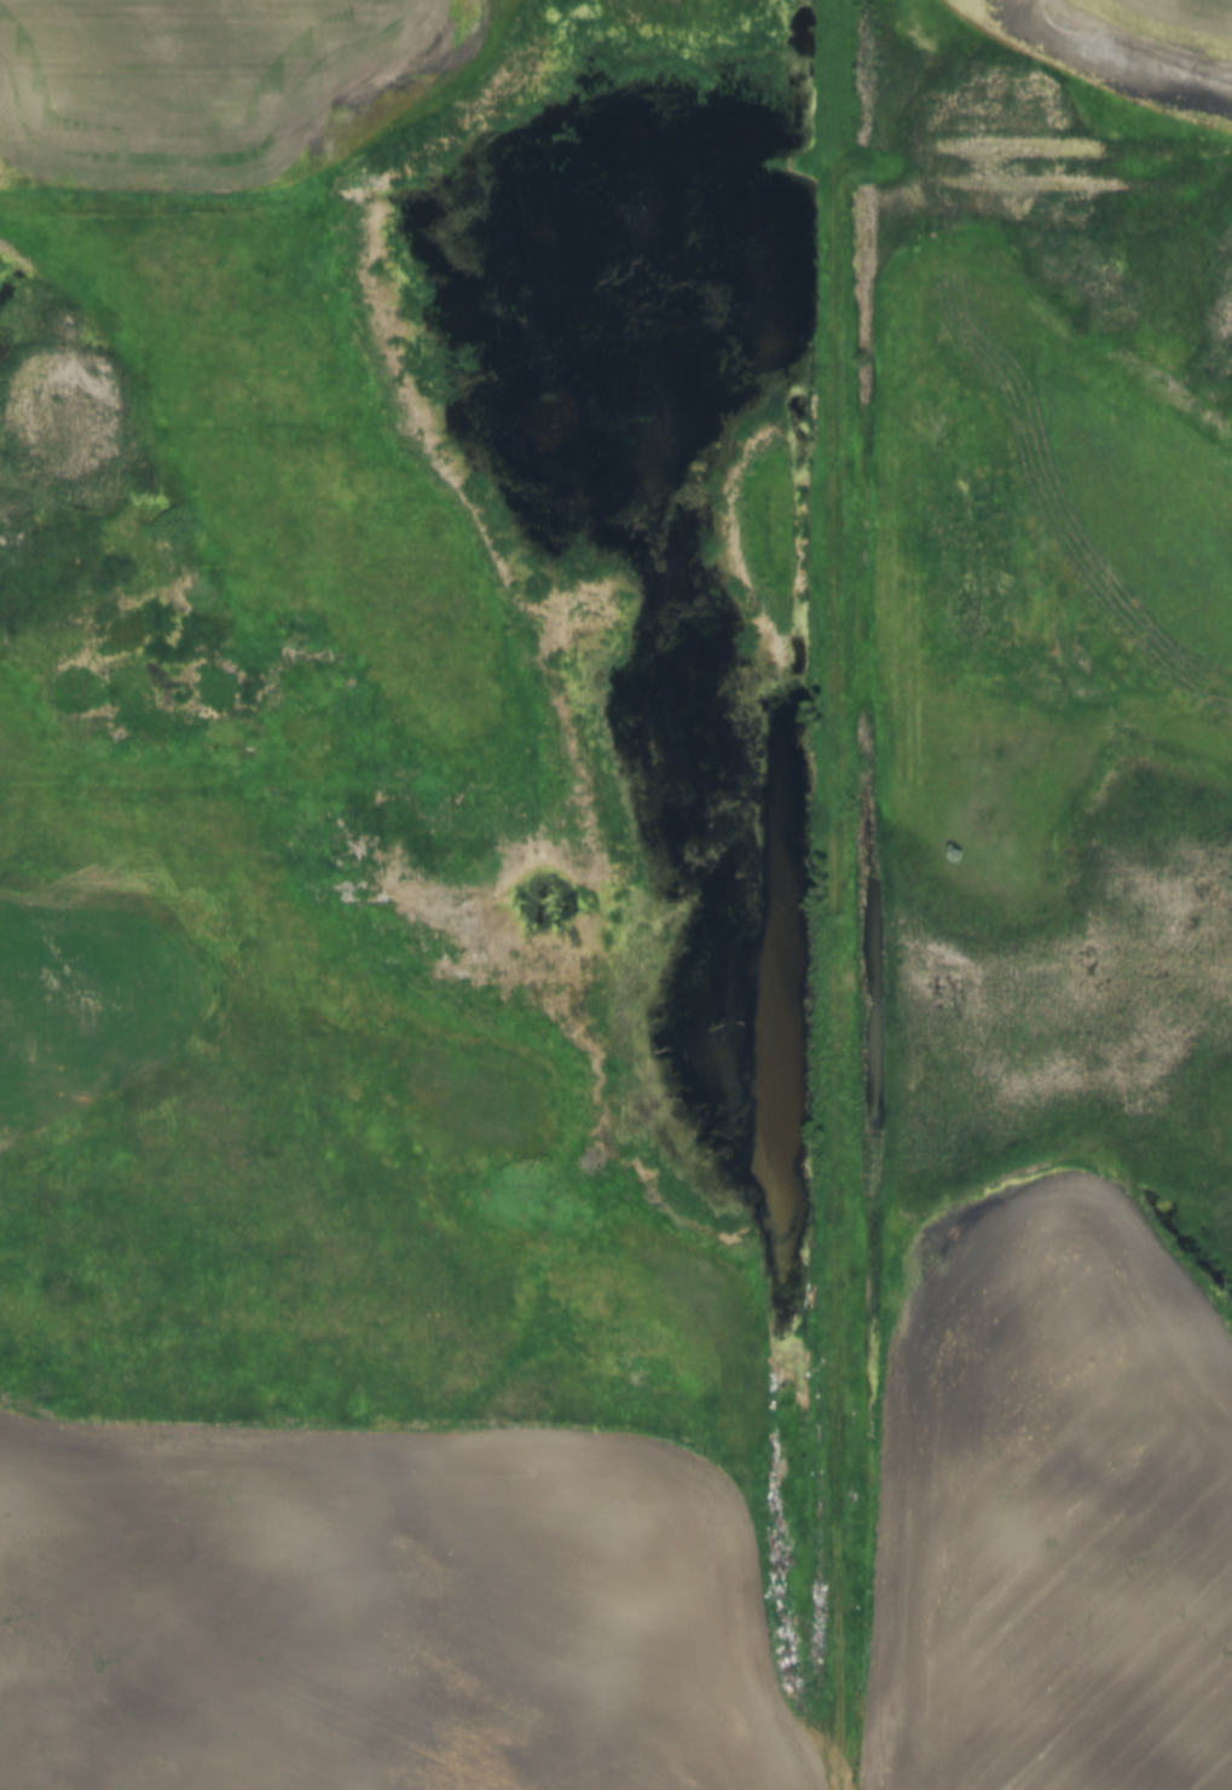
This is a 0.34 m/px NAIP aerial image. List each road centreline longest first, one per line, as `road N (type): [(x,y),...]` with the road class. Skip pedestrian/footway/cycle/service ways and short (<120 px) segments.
road 1 (track): [(841,0),(855,1381),(844,1789)]

